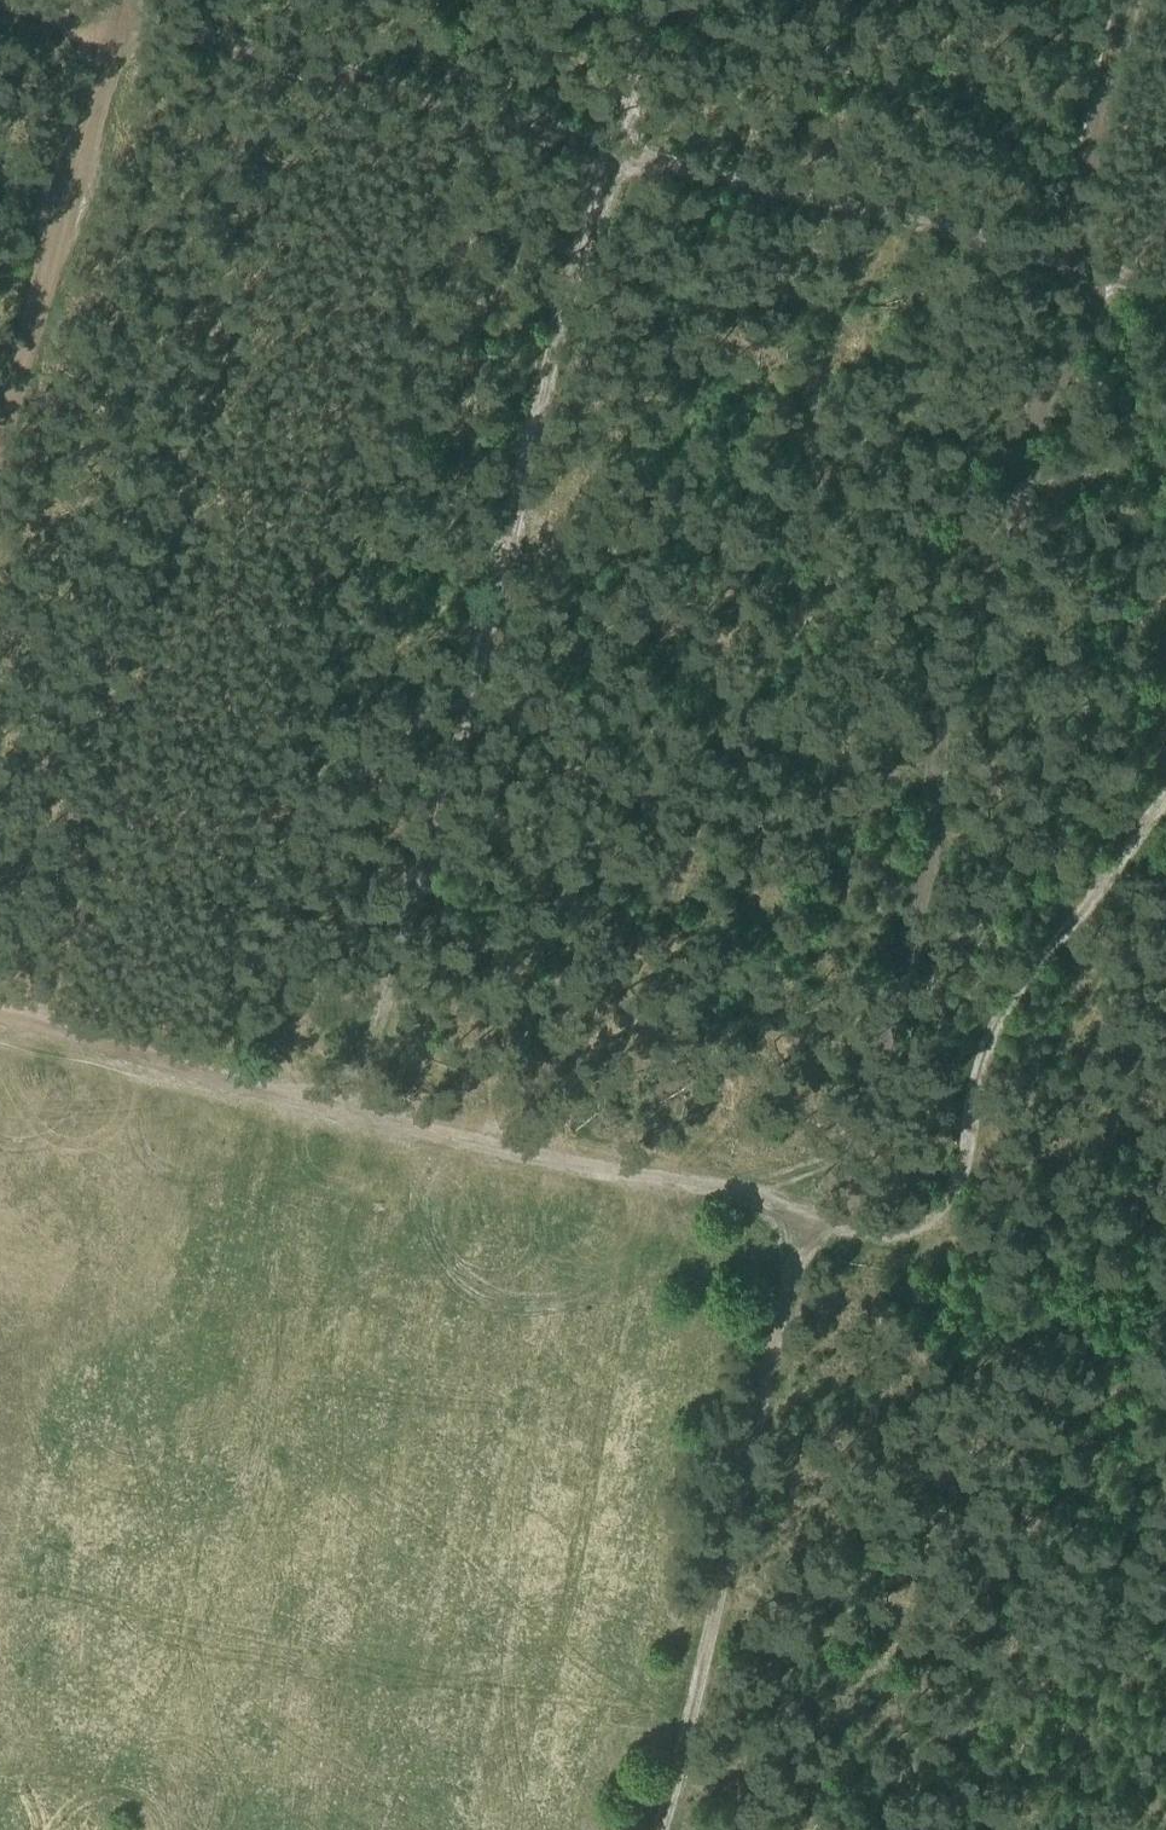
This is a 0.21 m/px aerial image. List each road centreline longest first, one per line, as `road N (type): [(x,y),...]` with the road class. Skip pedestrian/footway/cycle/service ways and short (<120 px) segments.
road 1 (track): [(1128,0),(1062,257),(1076,363),(1002,463),(917,846),(922,893),(673,1829)]
road 2 (track): [(0,1010),(825,1241)]
road 3 (track): [(0,487),(124,0)]

